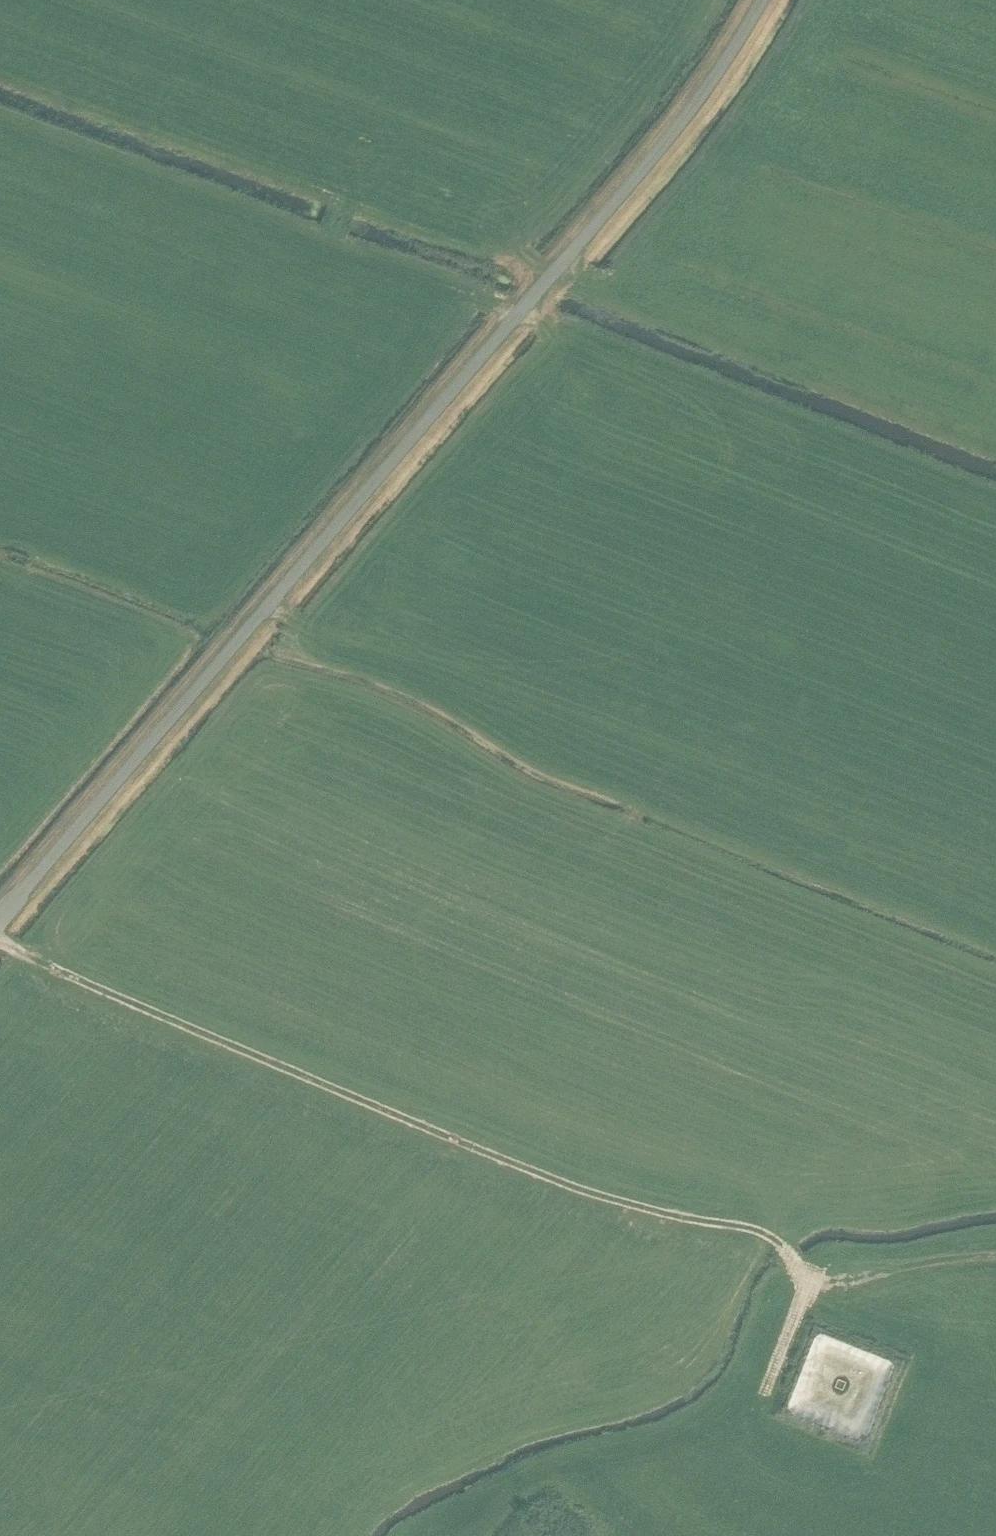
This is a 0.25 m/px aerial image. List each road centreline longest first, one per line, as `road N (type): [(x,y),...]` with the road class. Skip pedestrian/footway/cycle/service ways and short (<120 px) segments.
road 1 (unclassified): [(0,926),(671,139),(764,0)]

